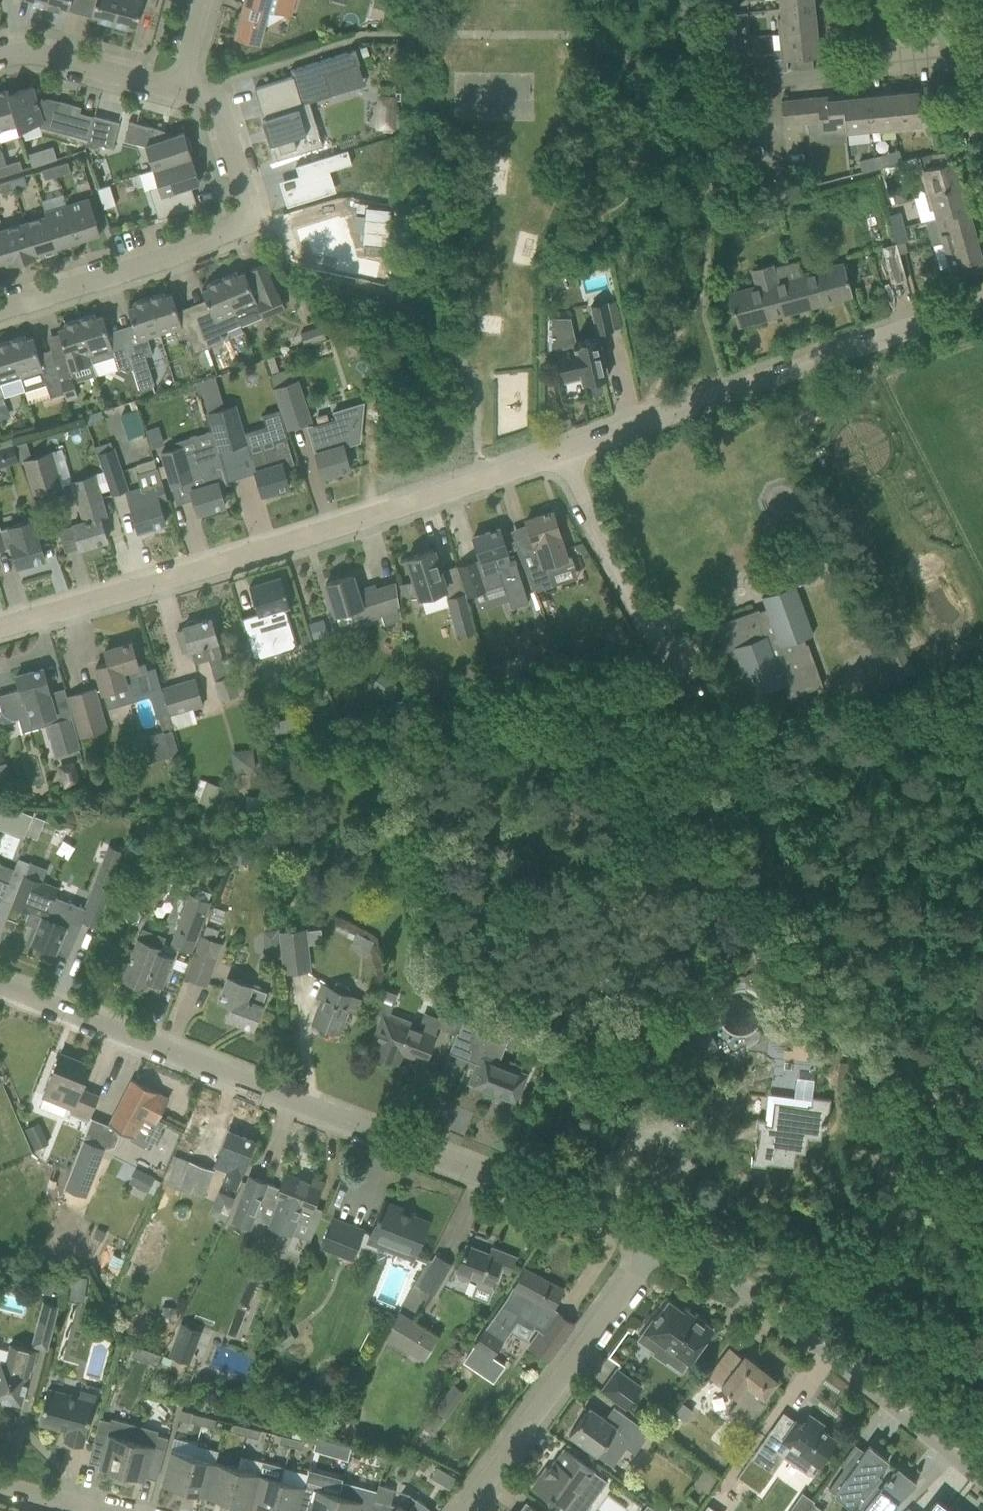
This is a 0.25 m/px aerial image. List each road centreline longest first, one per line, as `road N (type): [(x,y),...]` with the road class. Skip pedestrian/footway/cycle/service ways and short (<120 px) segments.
road 1 (residential): [(654,1249),(0,987)]
road 2 (residential): [(0,631),(561,466)]
road 3 (track): [(982,1157),(721,728)]
road 4 (residential): [(561,466),(982,304)]
road 5 (residential): [(182,86),(206,100),(224,131),(255,214),(246,242),(0,318)]
road 6 (residential): [(982,1483),(829,1342),(720,1277),(654,1249)]
road 7 (residential): [(454,1510),(654,1249)]
road 8 (residential): [(721,728),(561,466)]
road 9 (track): [(720,1277),(982,1306)]
road 10 (residential): [(0,59),(49,59),(182,86)]
road 11 (residential): [(806,88),(982,68)]

